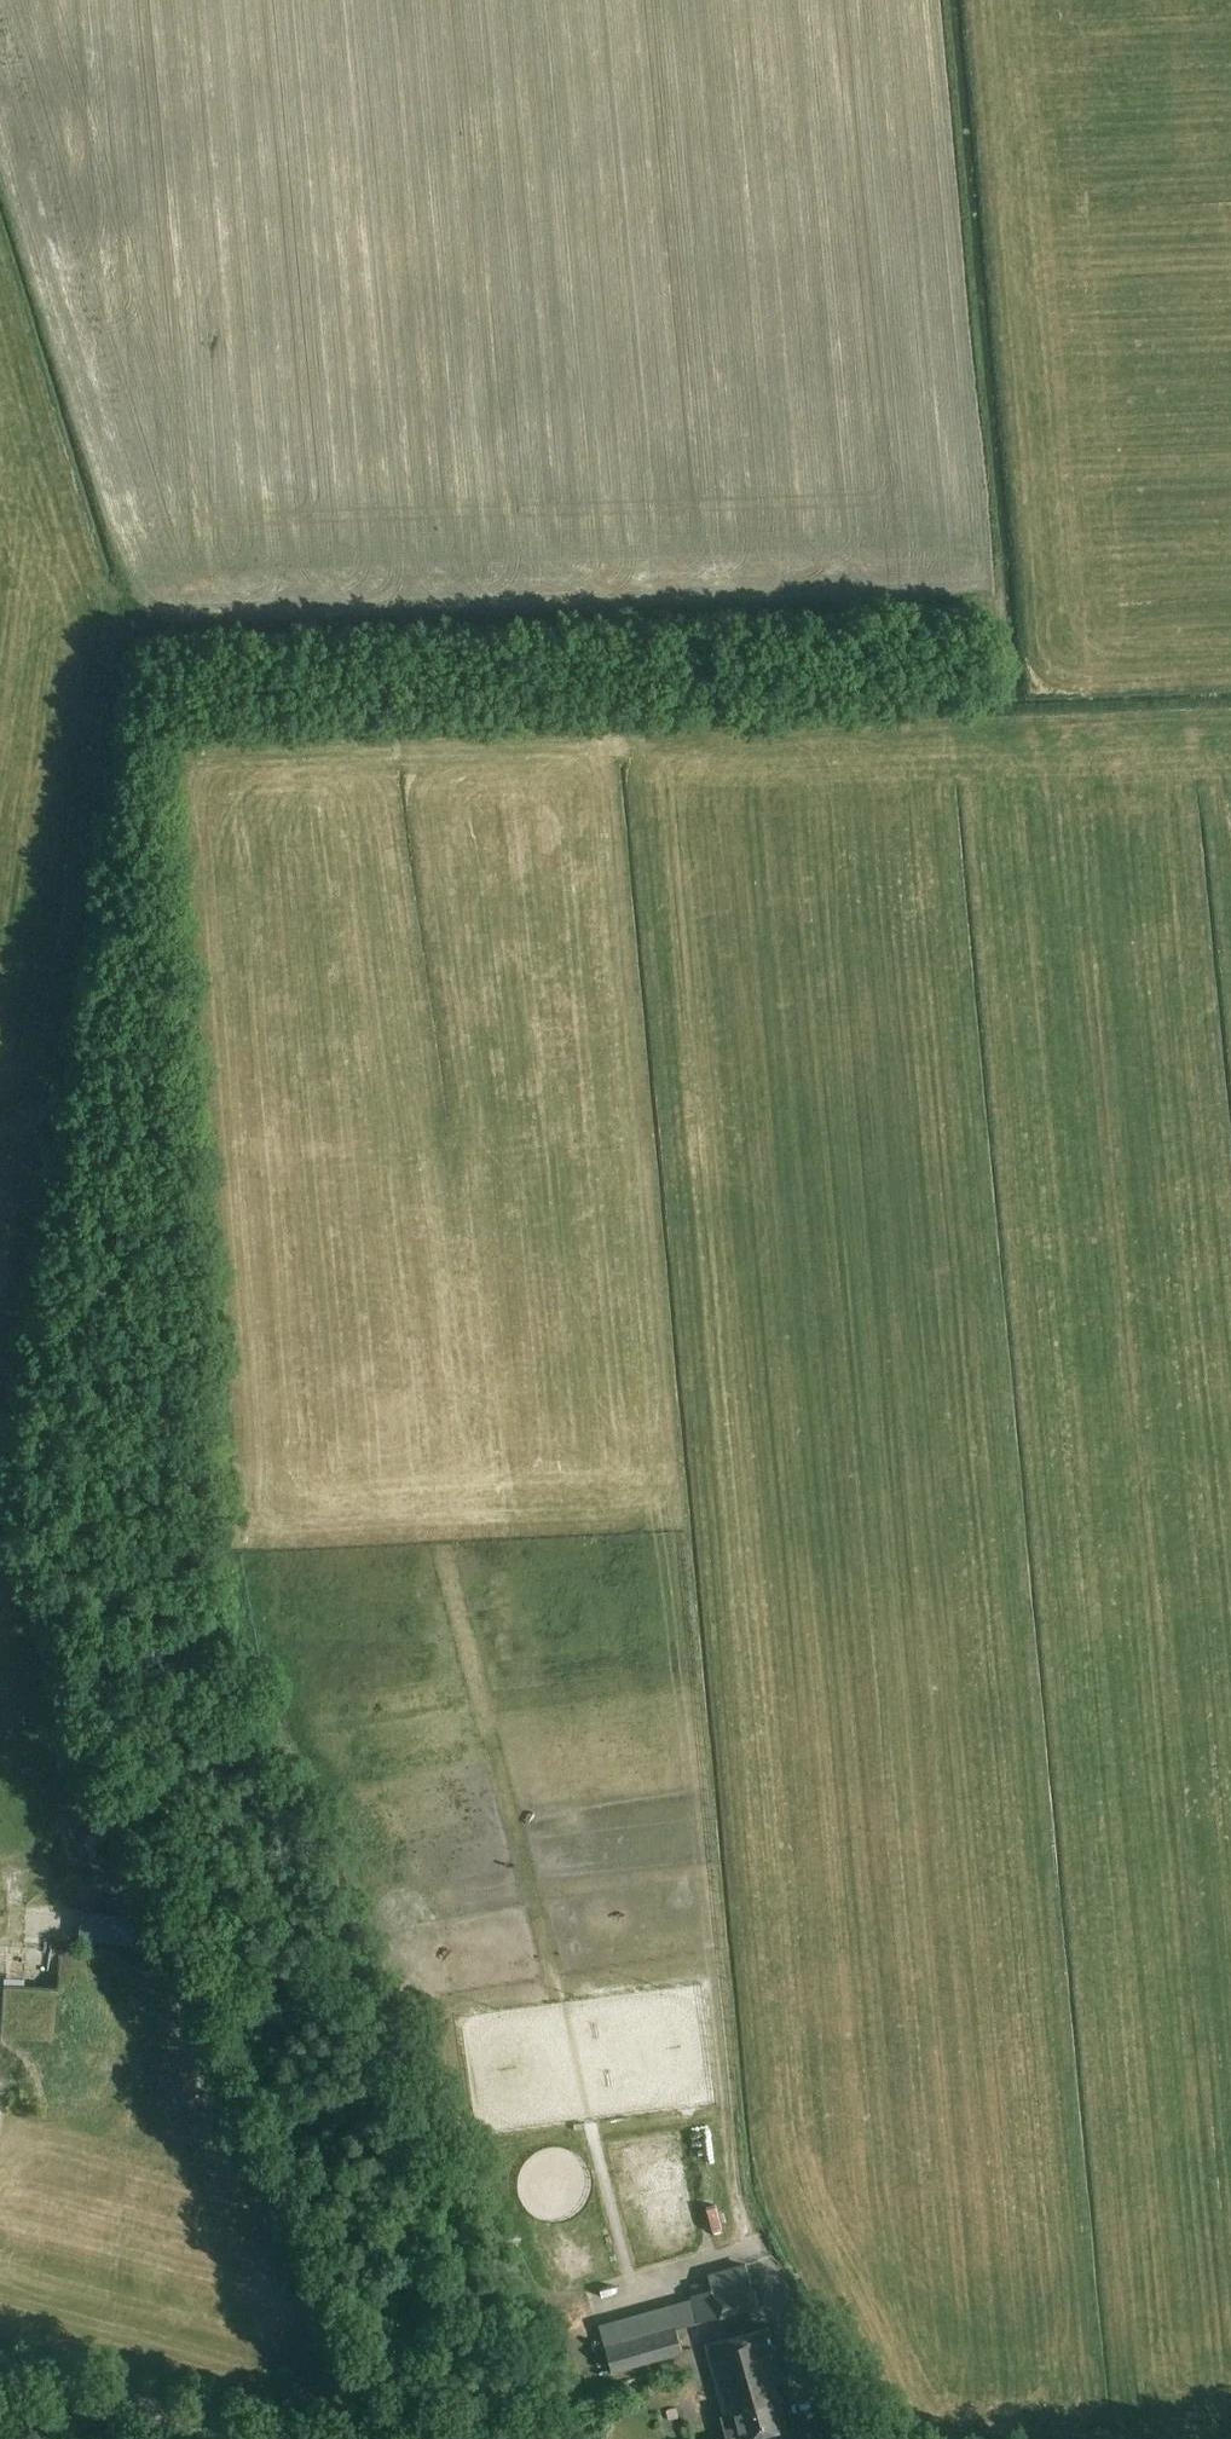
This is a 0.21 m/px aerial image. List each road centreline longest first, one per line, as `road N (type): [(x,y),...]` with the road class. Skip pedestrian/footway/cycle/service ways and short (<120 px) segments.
road 1 (tertiary): [(283,2438),(0,2360)]

